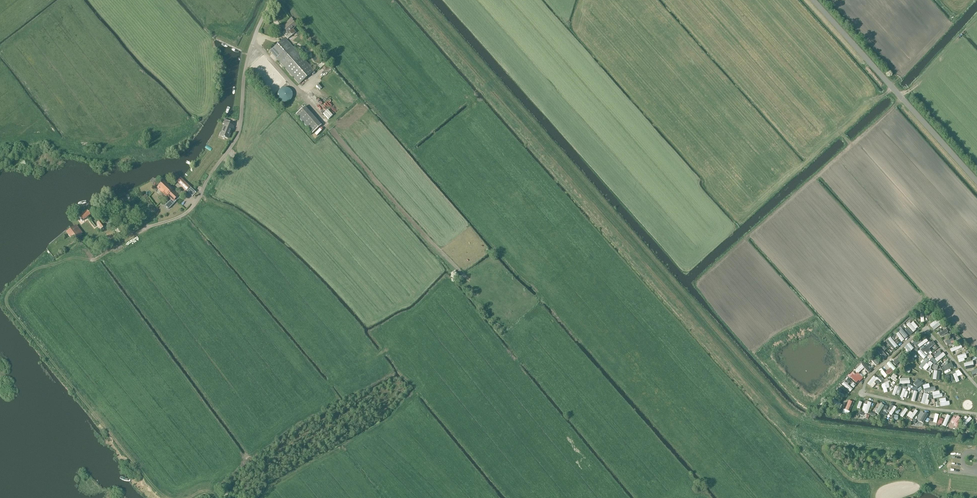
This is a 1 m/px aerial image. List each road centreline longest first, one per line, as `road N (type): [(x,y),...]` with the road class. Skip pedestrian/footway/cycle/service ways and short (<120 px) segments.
road 1 (unclassified): [(103,257),(195,206),(234,143),(249,44),(271,0)]
road 2 (unclassified): [(976,181),(813,0)]

